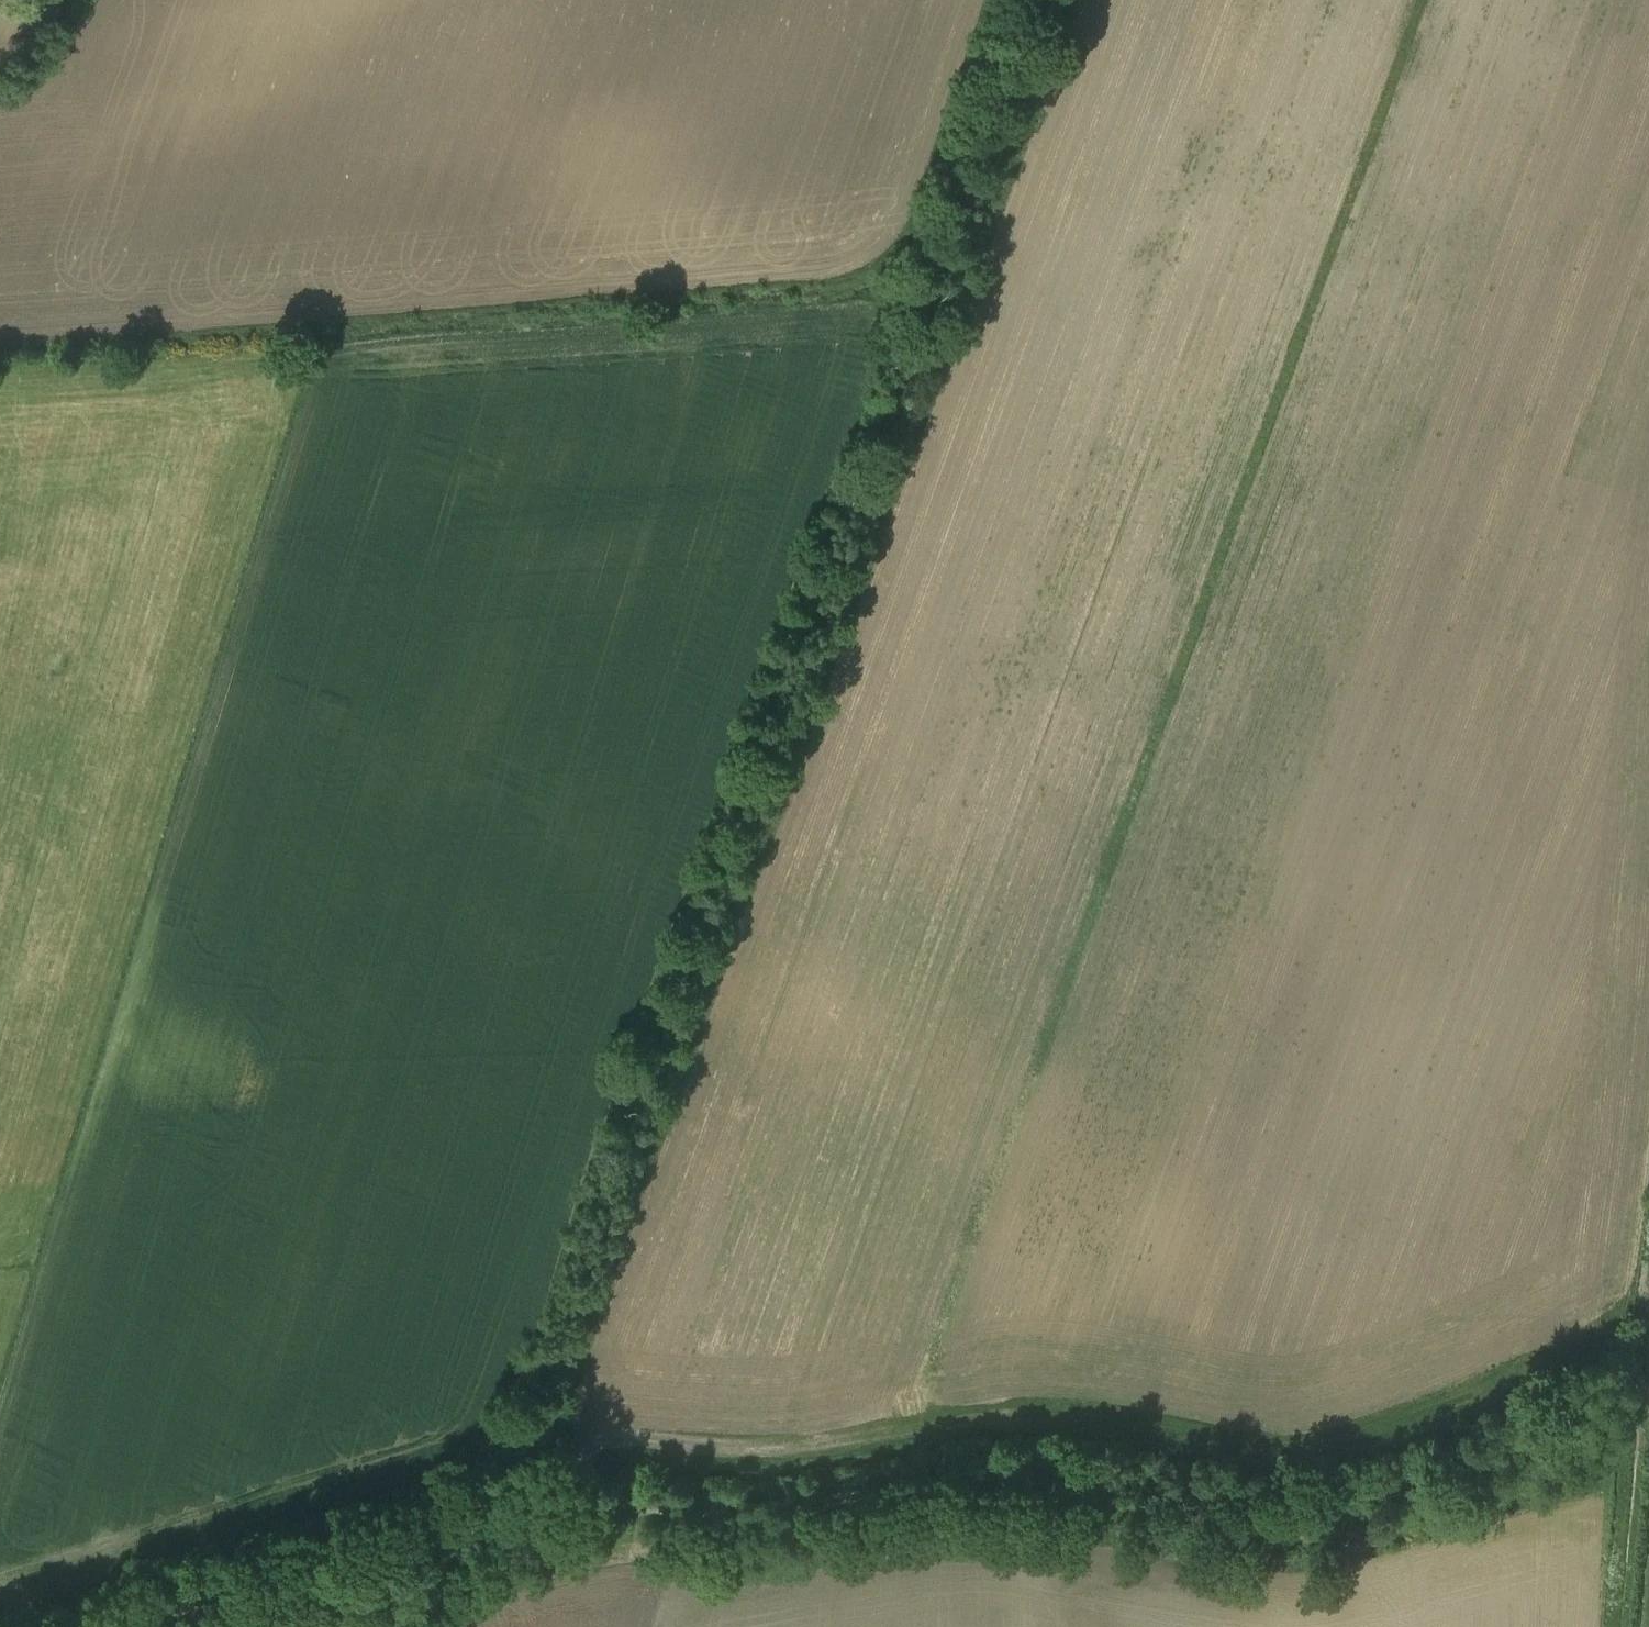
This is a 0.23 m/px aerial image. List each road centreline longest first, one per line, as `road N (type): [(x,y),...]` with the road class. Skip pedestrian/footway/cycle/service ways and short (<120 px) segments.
road 1 (track): [(155,1626),(558,1502),(783,1509),(1019,1477),(1054,1488),(1071,1530)]

